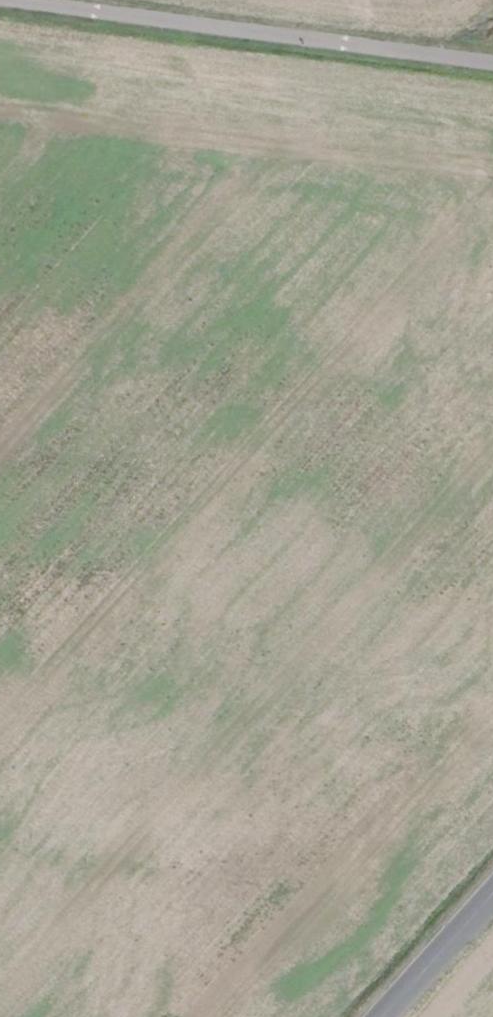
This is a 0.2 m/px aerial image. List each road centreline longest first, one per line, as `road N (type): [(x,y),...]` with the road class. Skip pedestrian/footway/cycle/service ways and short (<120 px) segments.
road 1 (unclassified): [(492,65),(0,3)]
road 2 (unclassified): [(381,1016),(492,894)]

